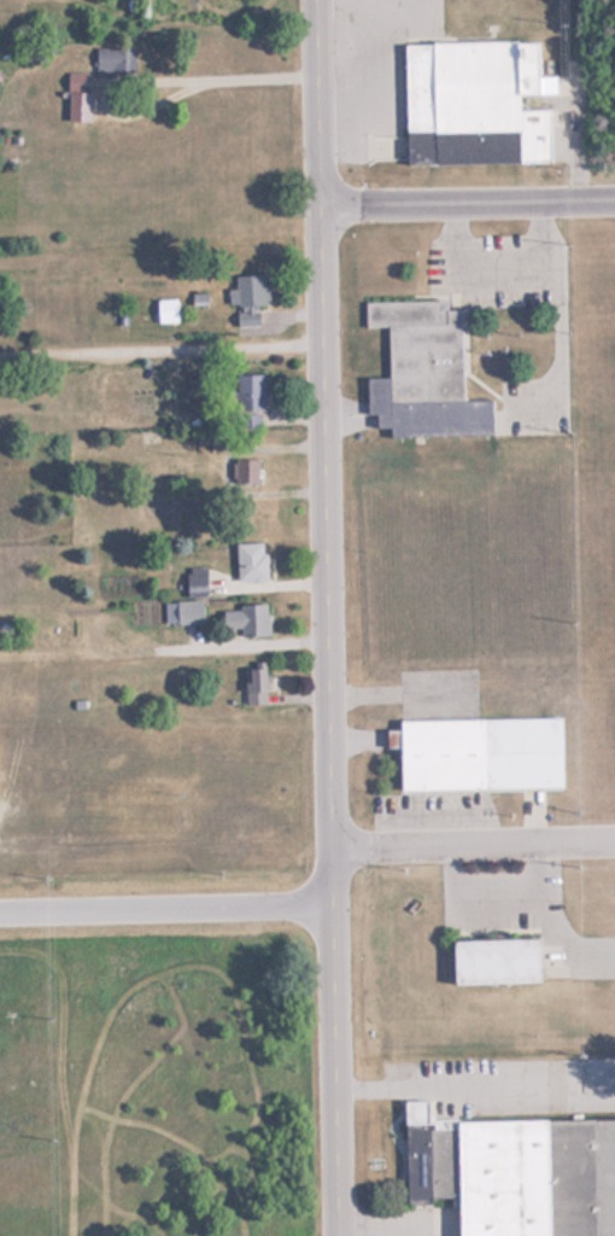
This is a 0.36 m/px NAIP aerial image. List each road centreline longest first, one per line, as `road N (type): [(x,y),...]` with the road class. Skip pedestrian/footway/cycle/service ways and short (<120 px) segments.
road 1 (residential): [(342,1235),(320,0)]
road 2 (residential): [(0,910),(338,903)]
road 3 (residential): [(324,208),(614,201)]
road 4 (residential): [(338,852),(614,845)]

